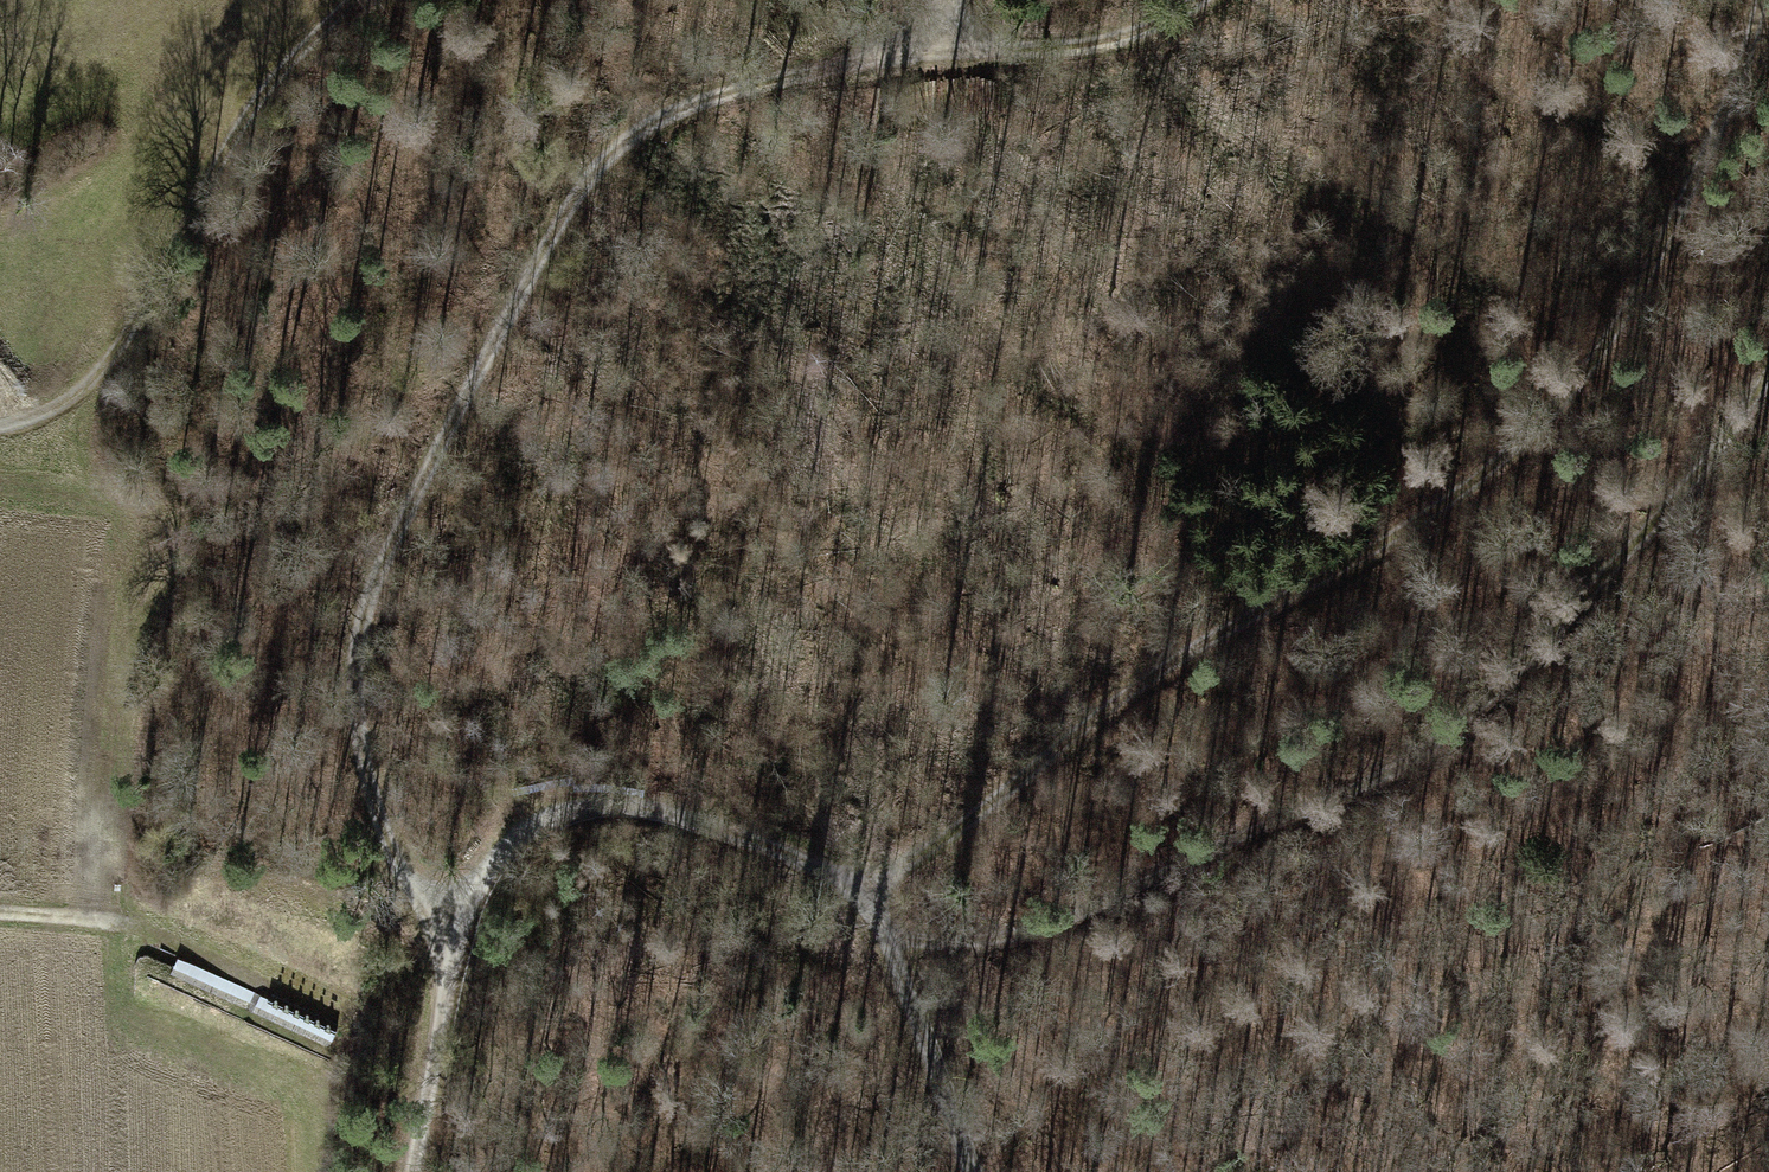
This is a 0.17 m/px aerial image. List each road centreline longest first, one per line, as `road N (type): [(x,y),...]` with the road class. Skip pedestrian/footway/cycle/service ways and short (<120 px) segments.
road 1 (track): [(1756,0),(1675,227),(1579,380),(1419,519),(1087,719),(930,840),(846,881),(916,1014),(970,1171)]
road 2 (track): [(398,863),(360,731),(360,668),(374,599),(580,172),(635,125),(687,100),(936,47)]
road 3 (track): [(885,950),(996,934),(1315,816),(1425,754),(1560,634),(1712,457),(1768,372)]
road 4 (track): [(412,1171),(454,916),(484,857),(533,825),(594,809),(672,819),(846,881)]
road 5 (track): [(350,0),(240,120),(169,262),(98,371),(31,415),(0,423)]
road 6 (track): [(1201,0),(1098,45),(936,47)]
road 7 (track): [(0,908),(108,918),(148,937)]
road 8 (track): [(450,976),(398,863)]

